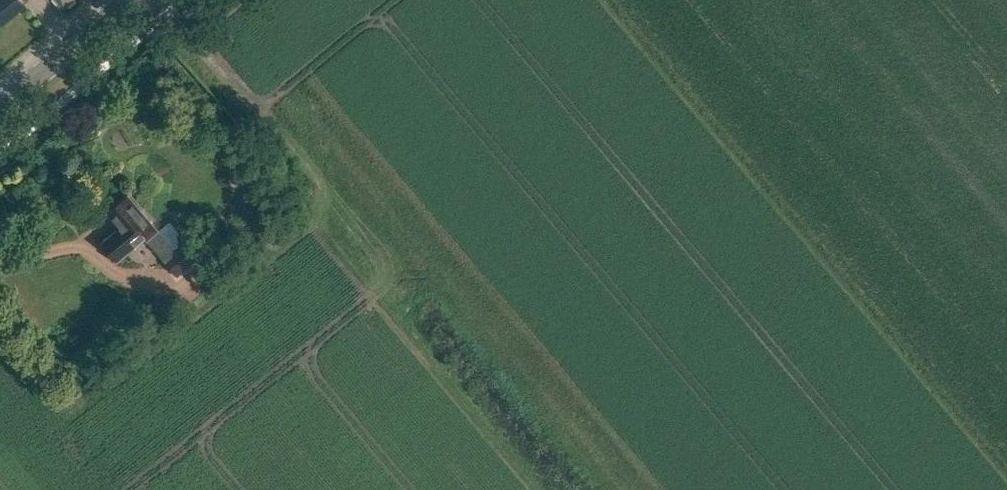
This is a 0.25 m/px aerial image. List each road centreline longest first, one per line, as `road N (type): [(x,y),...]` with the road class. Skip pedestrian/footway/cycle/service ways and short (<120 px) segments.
road 1 (tertiary): [(0,107),(127,0)]

